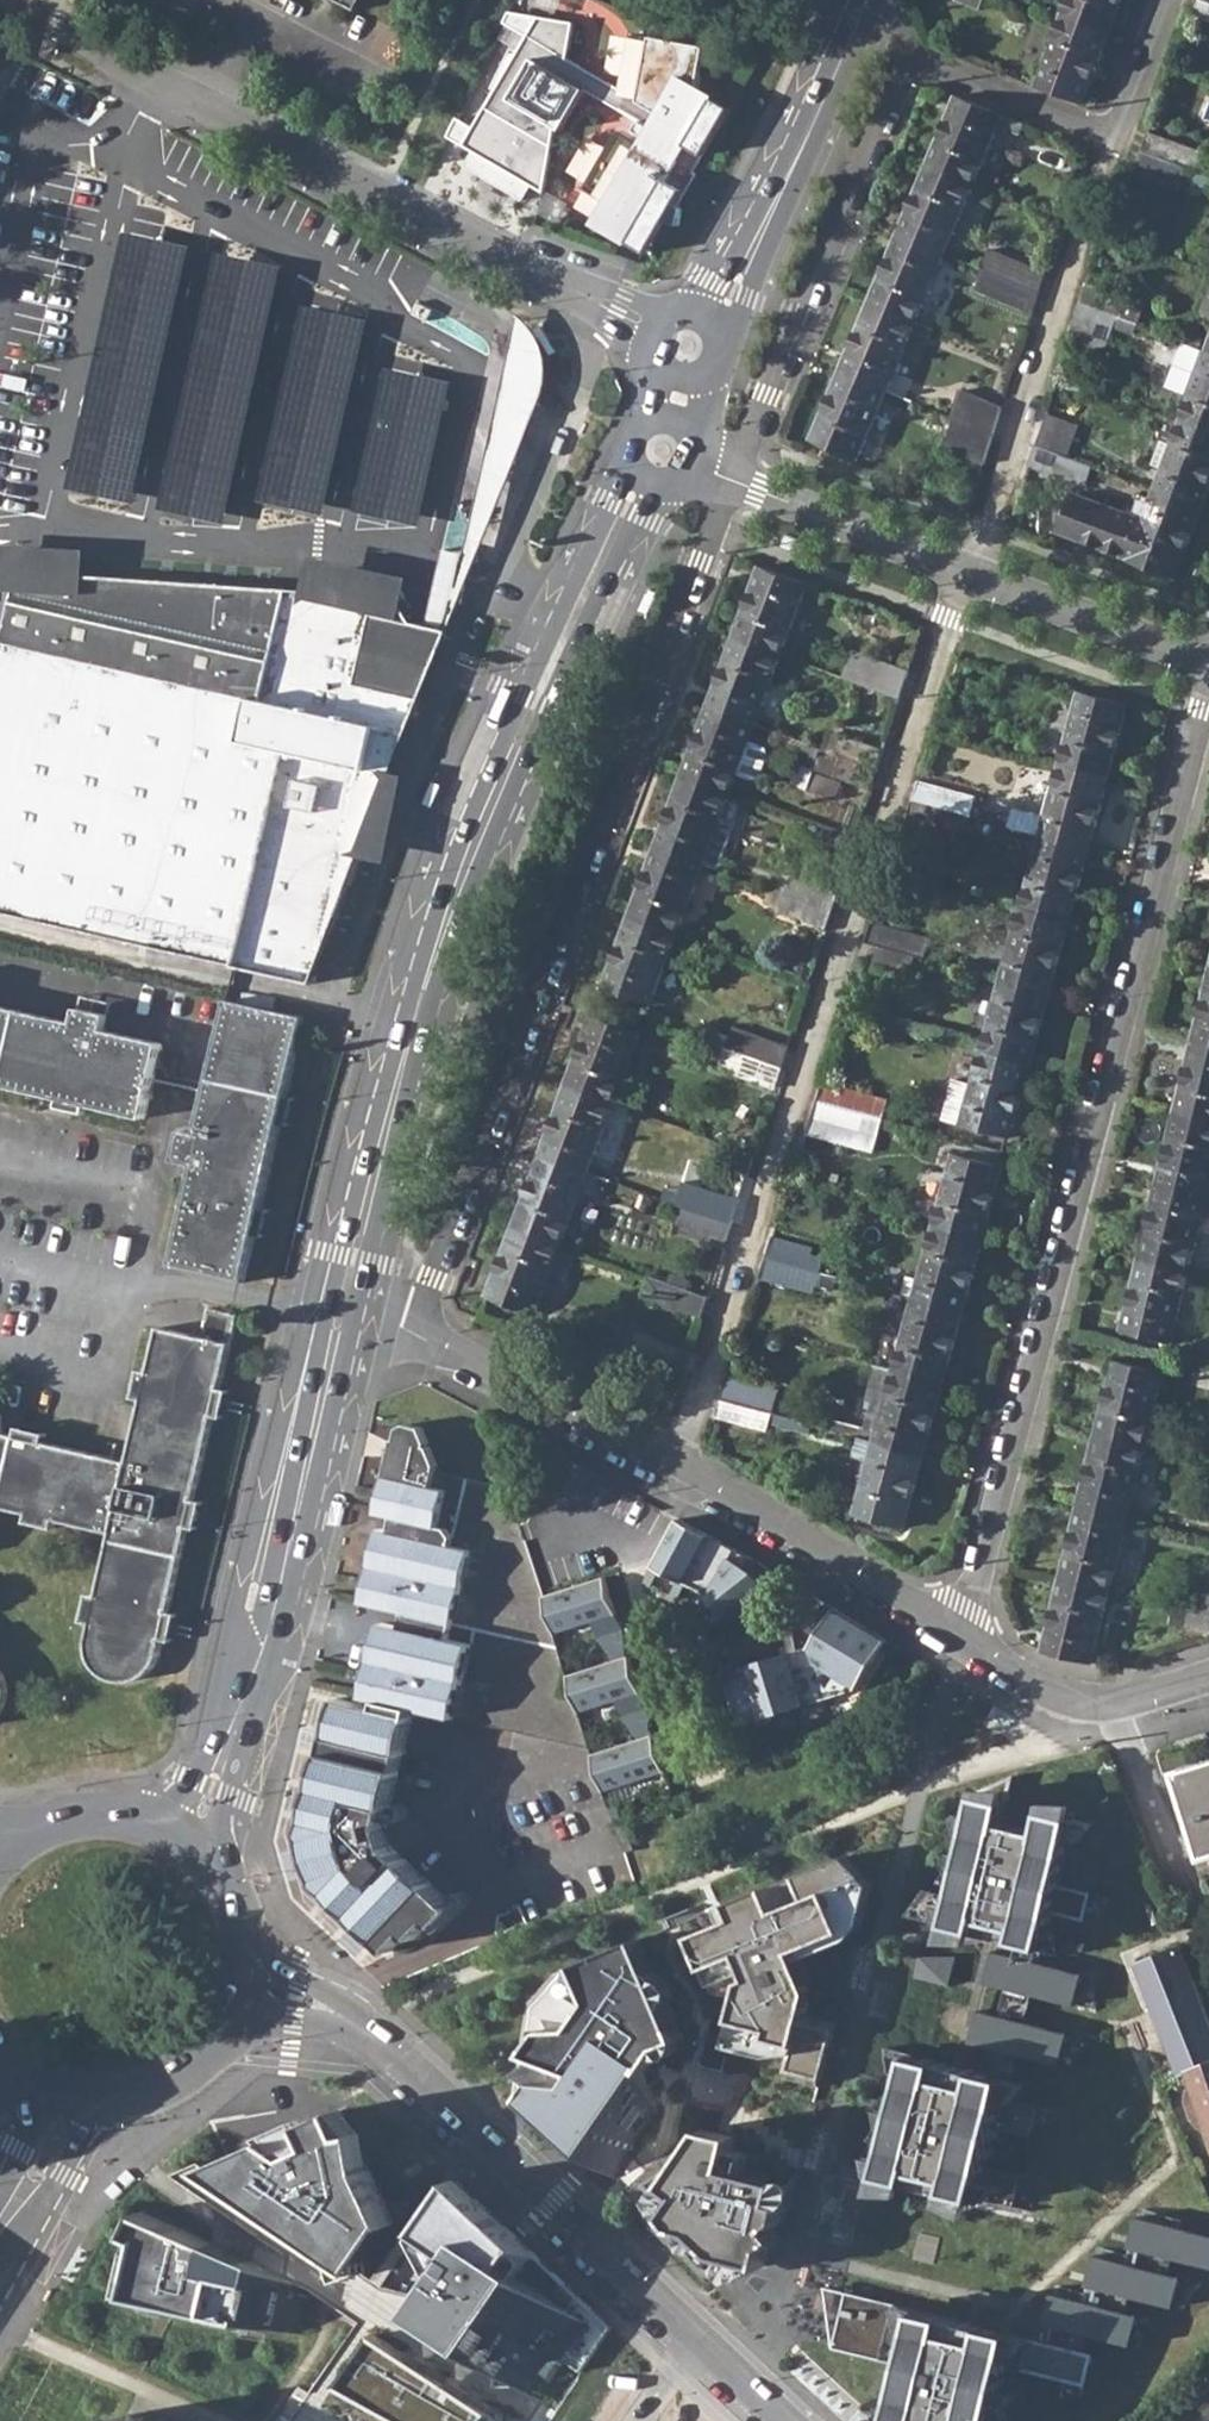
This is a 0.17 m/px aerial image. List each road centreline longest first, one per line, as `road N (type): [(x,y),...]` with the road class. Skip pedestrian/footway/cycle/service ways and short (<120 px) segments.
road 1 (residential): [(956,1640),(1208,679)]
road 2 (residential): [(730,477),(413,1329)]
road 3 (tertiary): [(652,467),(575,614),(456,896),(408,1046),(343,1313)]
road 4 (residential): [(730,477),(905,77),(936,71),(1108,136),(1125,121),(1169,0)]
road 5 (residential): [(6,0),(397,197),(478,248),(673,333)]
road 6 (tertiary): [(245,1983),(333,2009),(782,2420)]
road 7 (tertiary): [(343,1313),(277,1611),(189,1835)]
road 8 (residential): [(730,477),(1208,658)]
road 9 (tertiary): [(868,0),(733,288),(702,326)]
road 10 (residential): [(686,1475),(956,1640)]
road 11 (residential): [(413,1329),(686,1475)]
road 12 (residential): [(686,1475),(637,1562),(703,1750)]
road 13 (residential): [(956,1640),(1035,1688),(1103,1703),(1123,1705),(1208,1673)]
road 14 (tertiary): [(78,2099),(134,2097),(184,2075),(220,2041),(245,1983)]
road 15 (tertiary): [(189,1835),(141,1813),(89,1808),(38,1821),(0,1847)]
road 16 (tertiary): [(245,1983),(248,1950),(232,1886),(189,1835)]
road 17 (tertiary): [(0,2240),(78,2099)]

